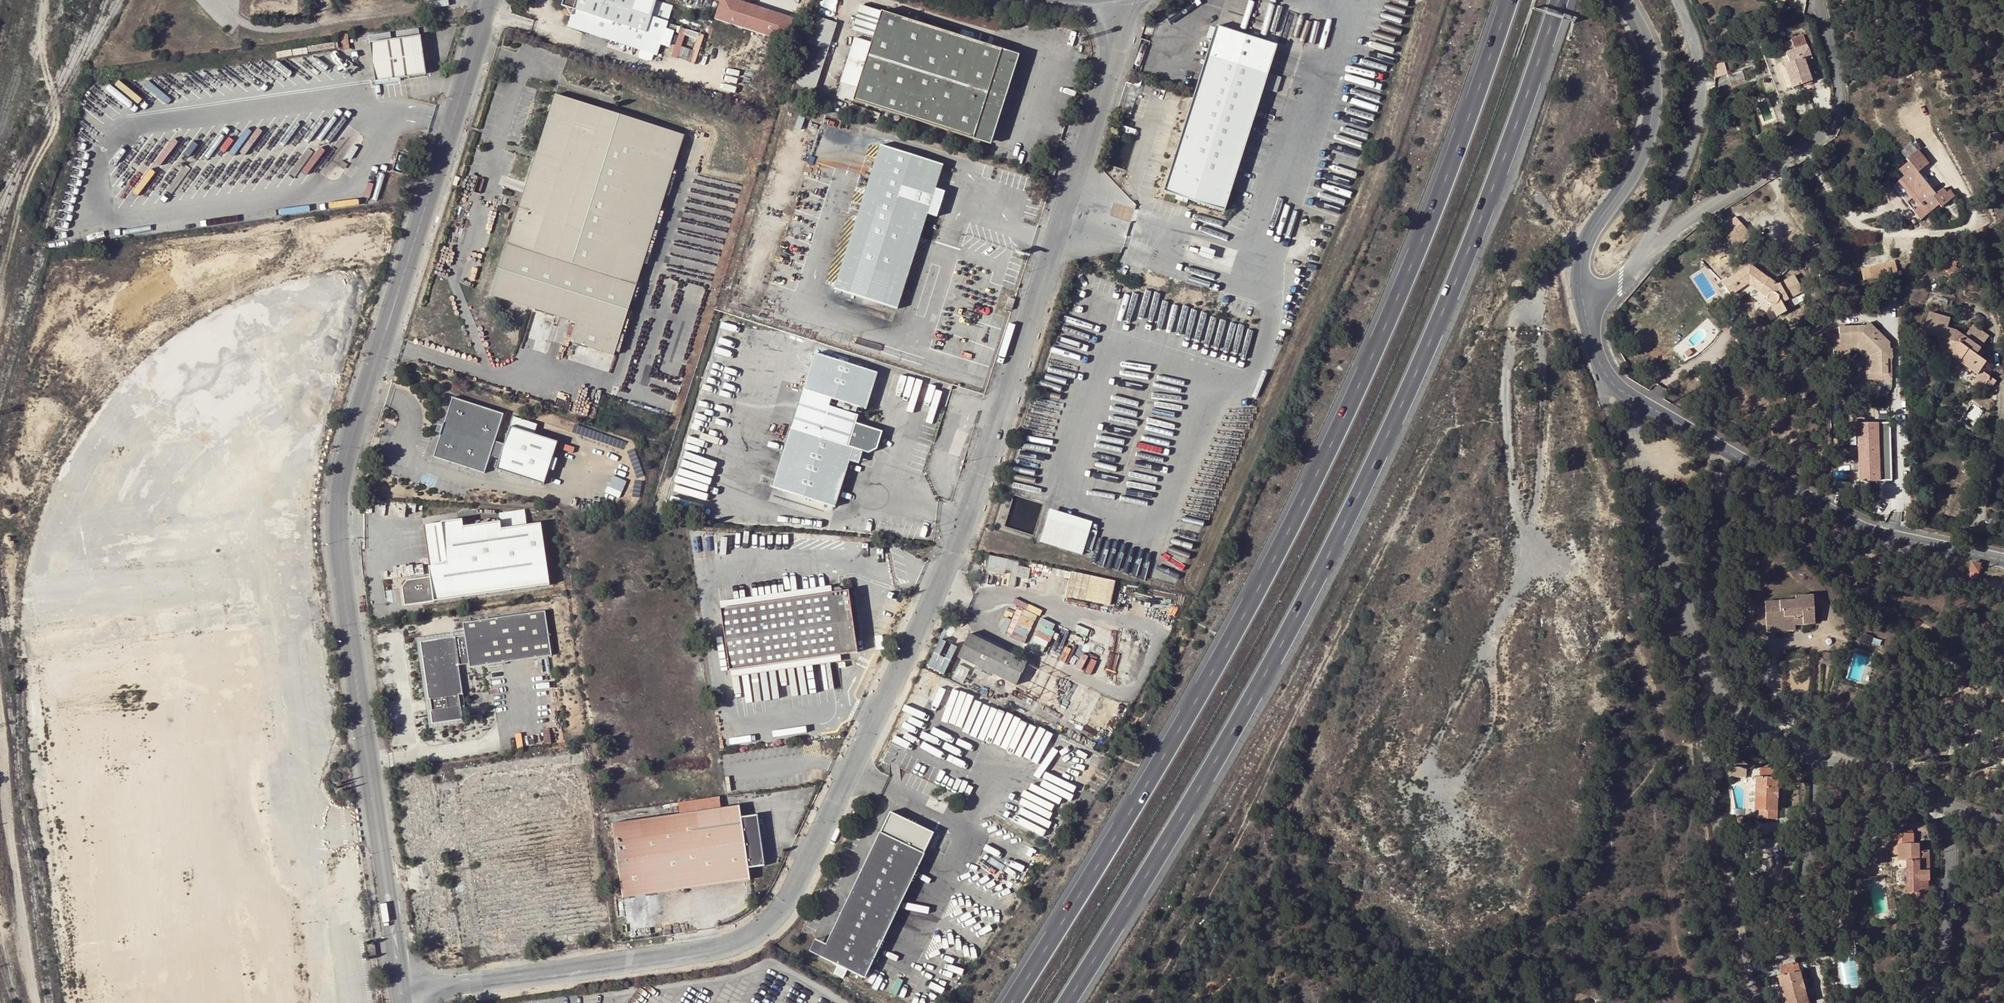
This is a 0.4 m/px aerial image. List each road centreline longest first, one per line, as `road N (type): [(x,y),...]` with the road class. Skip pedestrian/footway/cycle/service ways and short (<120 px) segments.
road 1 (residential): [(408,993),(707,952),(751,936),(788,900),(960,528),(1111,48),(1099,0)]
road 2 (motorway): [(1508,0),(1475,102),(1338,428),(1193,703),(1011,1002)]
road 3 (motorway): [(1072,1002),(1387,440),(1464,260),(1558,0)]
road 4 (residential): [(1749,1002),(1717,826),(1602,358)]
road 5 (residential): [(342,462),(332,549),(394,995)]
road 6 (residential): [(408,993),(344,544),(342,462)]
road 7 (residential): [(489,0),(342,462)]
road 8 (residential): [(1630,394),(1632,433),(1705,679),(1727,707),(1813,753)]
road 9 (residential): [(1630,394),(1840,513),(1883,532),(2003,559)]
road 10 (residential): [(1639,270),(1681,225),(1823,136),(1837,116),(1822,0)]
road 11 (residential): [(1619,0),(1643,40),(1645,126),(1583,254),(1589,331)]
road 12 (track): [(0,299),(26,186),(58,116),(43,54),(45,0)]
road 13 (track): [(37,1002),(0,702)]
road 14 (unclassified): [(1639,270),(1694,146),(1703,91),(1674,0)]
road 15 (residential): [(1826,1002),(1806,903),(1813,753)]
road 16 (residential): [(1936,1002),(1947,838),(1940,805)]
road 17 (residential): [(1813,753),(1905,780),(1940,805)]

